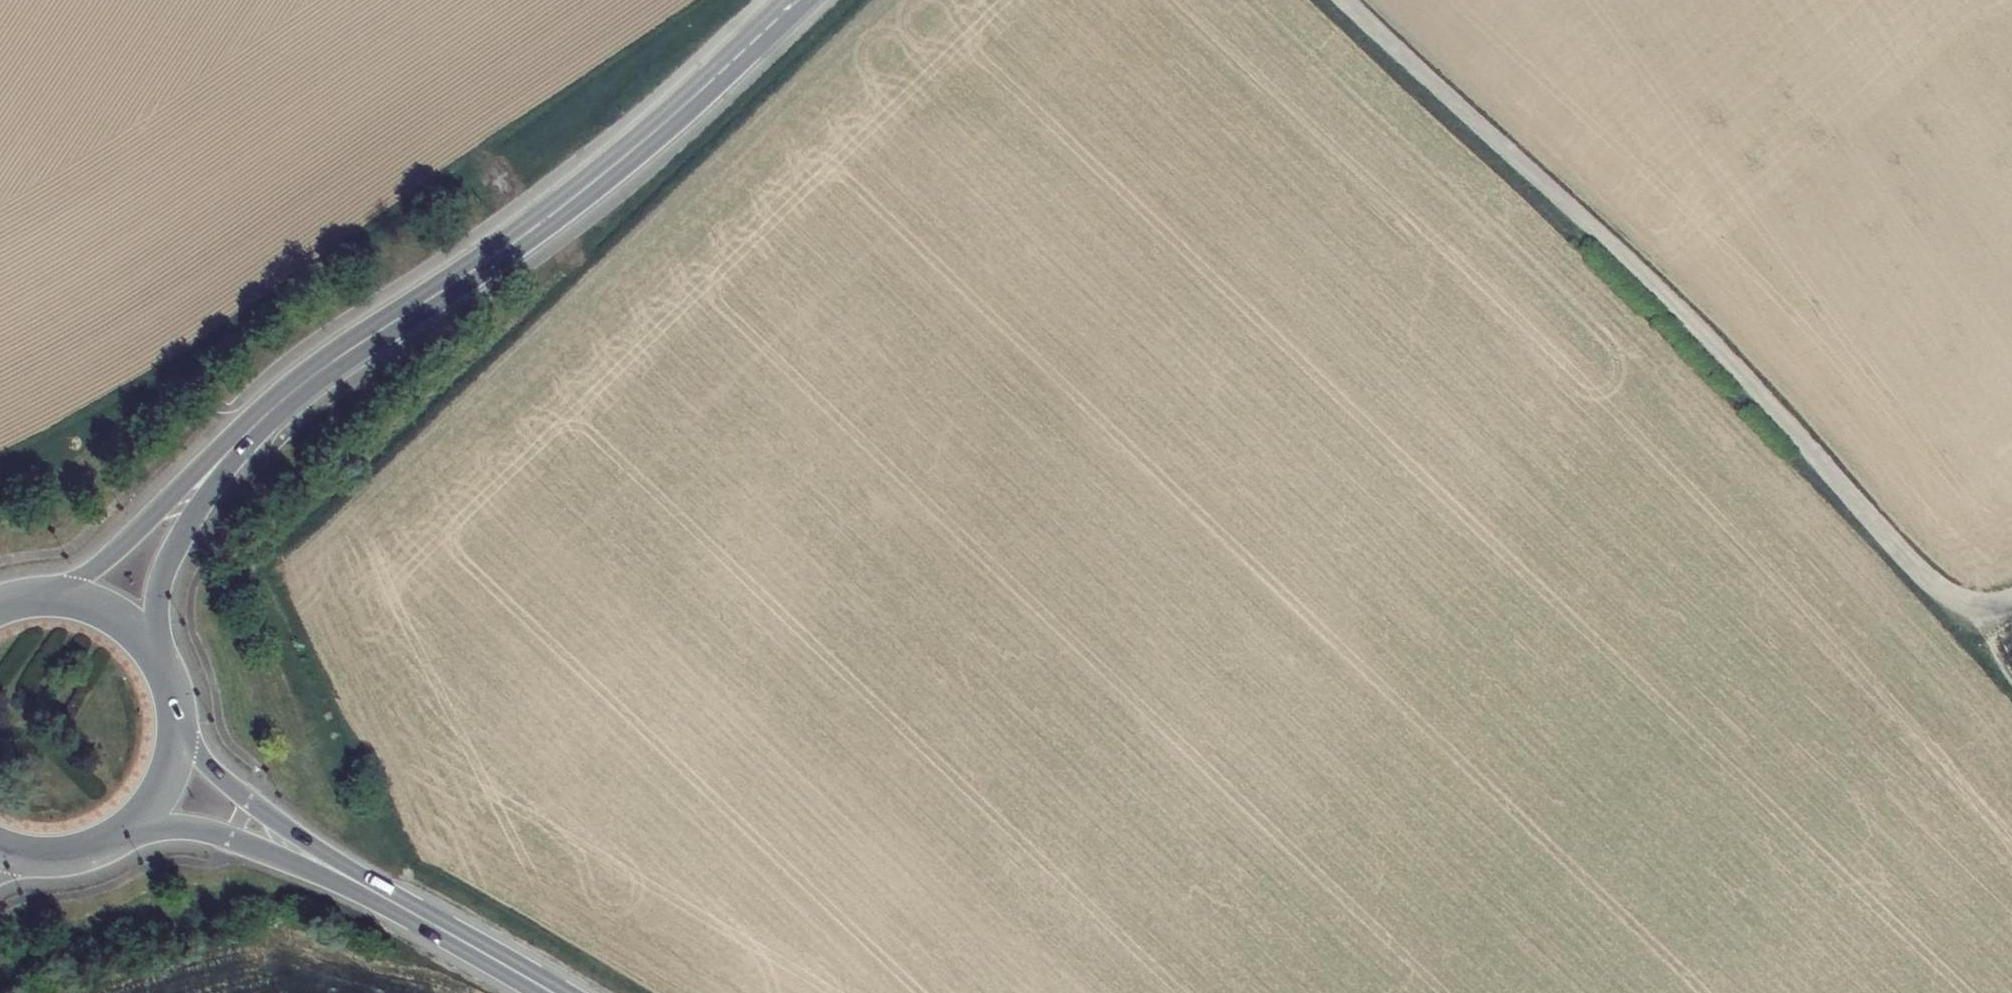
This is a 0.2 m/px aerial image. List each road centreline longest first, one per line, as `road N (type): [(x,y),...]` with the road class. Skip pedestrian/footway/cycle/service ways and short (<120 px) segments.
road 1 (primary): [(251,428),(324,367),(579,193),(796,0)]
road 2 (primary): [(385,898),(221,777),(196,748),(177,707)]
road 3 (primary): [(251,428),(96,566),(38,596)]
road 4 (primary): [(124,834),(207,833),(385,898)]
road 5 (primary): [(155,652),(166,574),(251,428)]
road 6 (primary): [(552,992),(385,898)]
road 7 (primary): [(124,834),(168,778),(177,707)]
road 8 (primary): [(155,652),(97,606),(38,596)]

